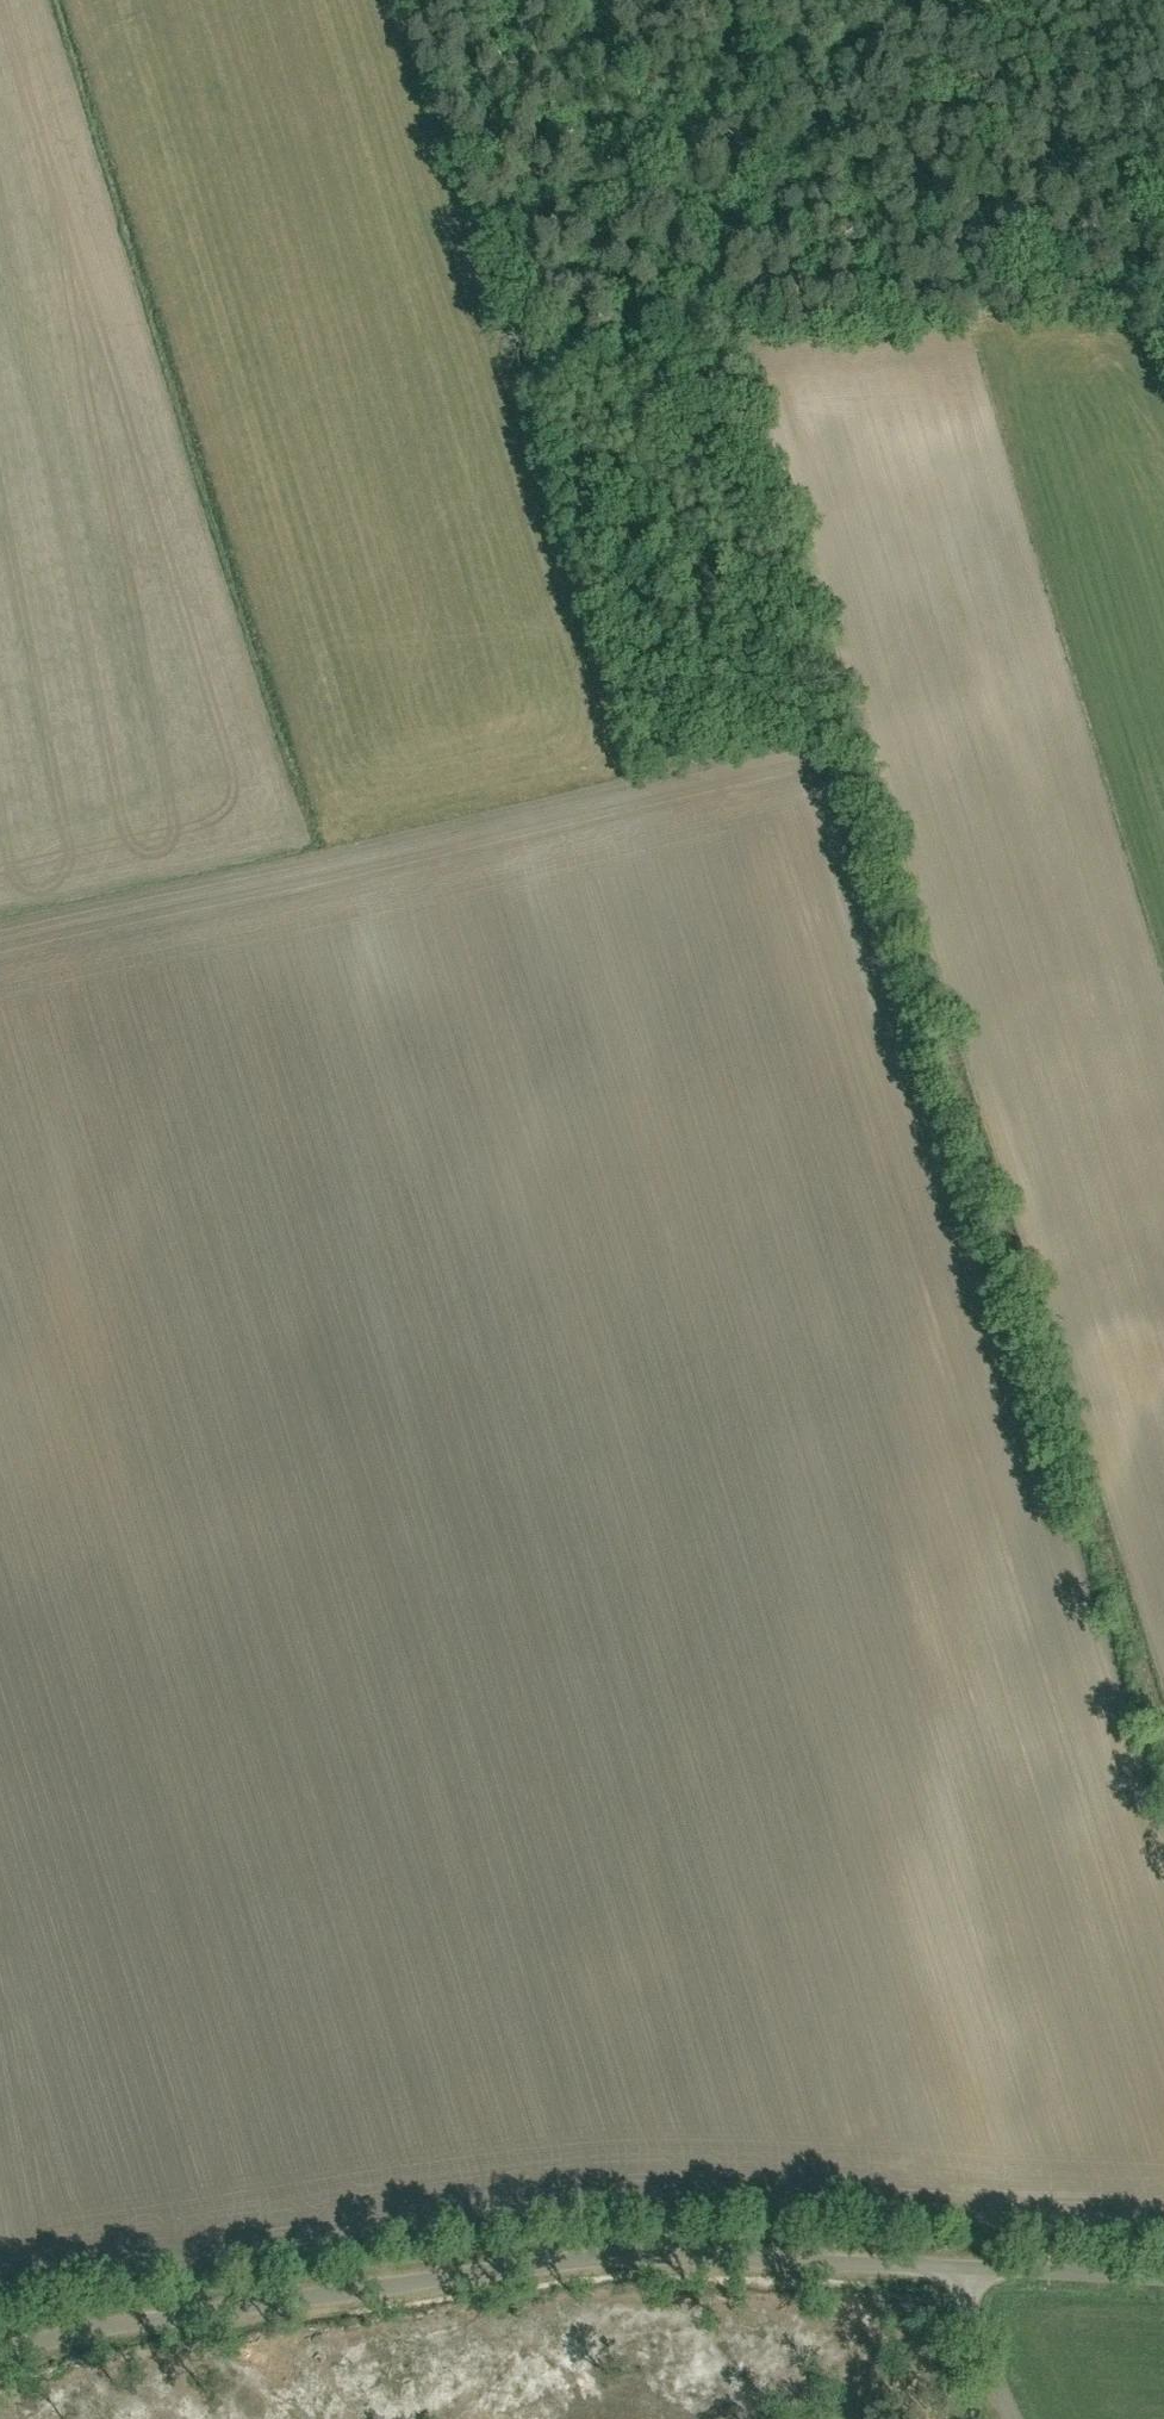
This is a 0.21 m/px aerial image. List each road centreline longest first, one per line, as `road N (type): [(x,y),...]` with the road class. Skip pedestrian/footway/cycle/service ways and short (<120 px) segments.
road 1 (unclassified): [(0,2355),(144,2320),(604,2255),(965,2268)]
road 2 (unclassified): [(1163,2278),(965,2268)]
road 3 (unclassified): [(1016,2418),(971,2322),(965,2268)]

